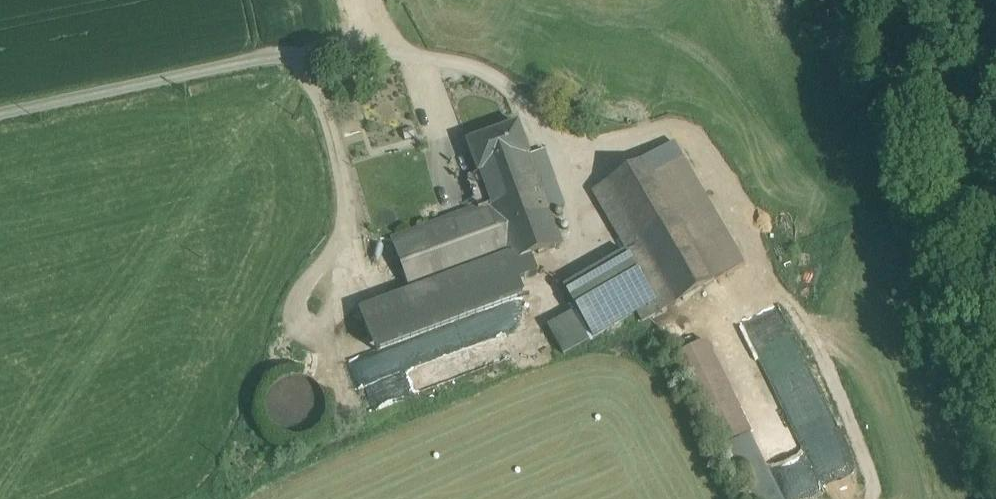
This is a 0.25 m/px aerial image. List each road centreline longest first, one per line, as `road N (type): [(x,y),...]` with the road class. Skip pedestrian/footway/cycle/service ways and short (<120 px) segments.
road 1 (track): [(0,120),(285,59),(397,55),(483,71)]
road 2 (track): [(995,192),(945,214),(995,283)]

